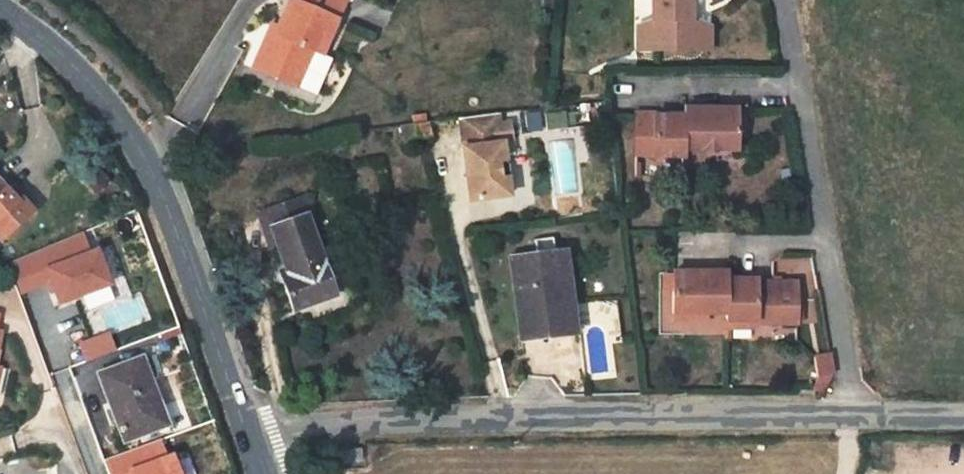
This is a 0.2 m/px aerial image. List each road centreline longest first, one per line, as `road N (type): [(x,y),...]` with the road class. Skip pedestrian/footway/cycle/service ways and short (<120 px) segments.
road 1 (unclassified): [(849,417),(369,422),(246,435)]
road 2 (tertiary): [(0,3),(118,105),(246,435)]
road 3 (residential): [(782,0),(849,417)]

